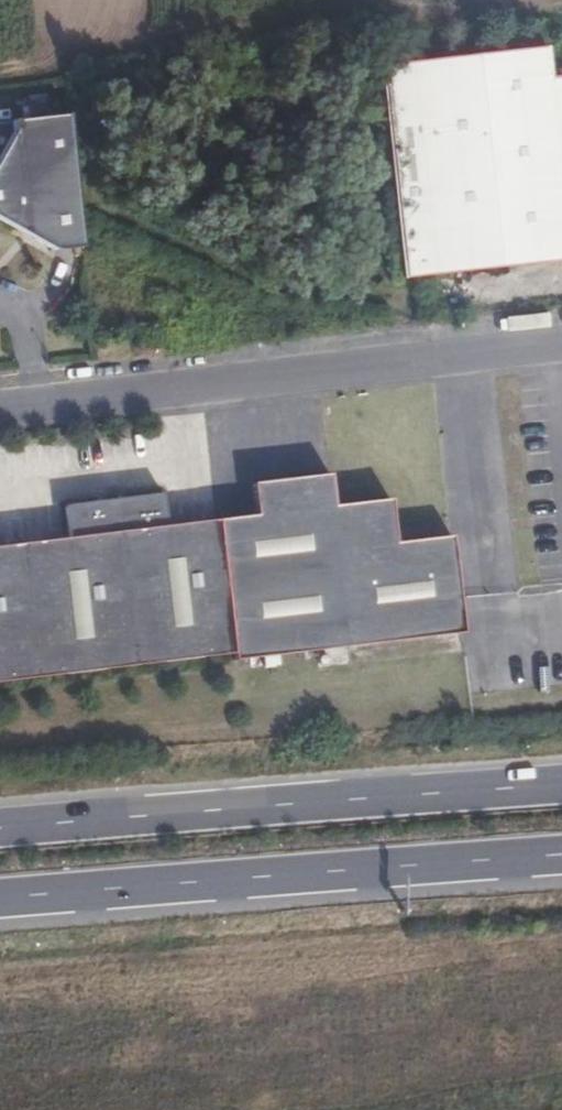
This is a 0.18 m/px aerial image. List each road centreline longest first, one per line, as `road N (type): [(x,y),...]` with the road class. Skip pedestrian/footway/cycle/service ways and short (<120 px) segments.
road 1 (unclassified): [(0,408),(561,345)]
road 2 (trunk): [(561,783),(0,829)]
road 3 (trunk): [(0,900),(561,855)]

